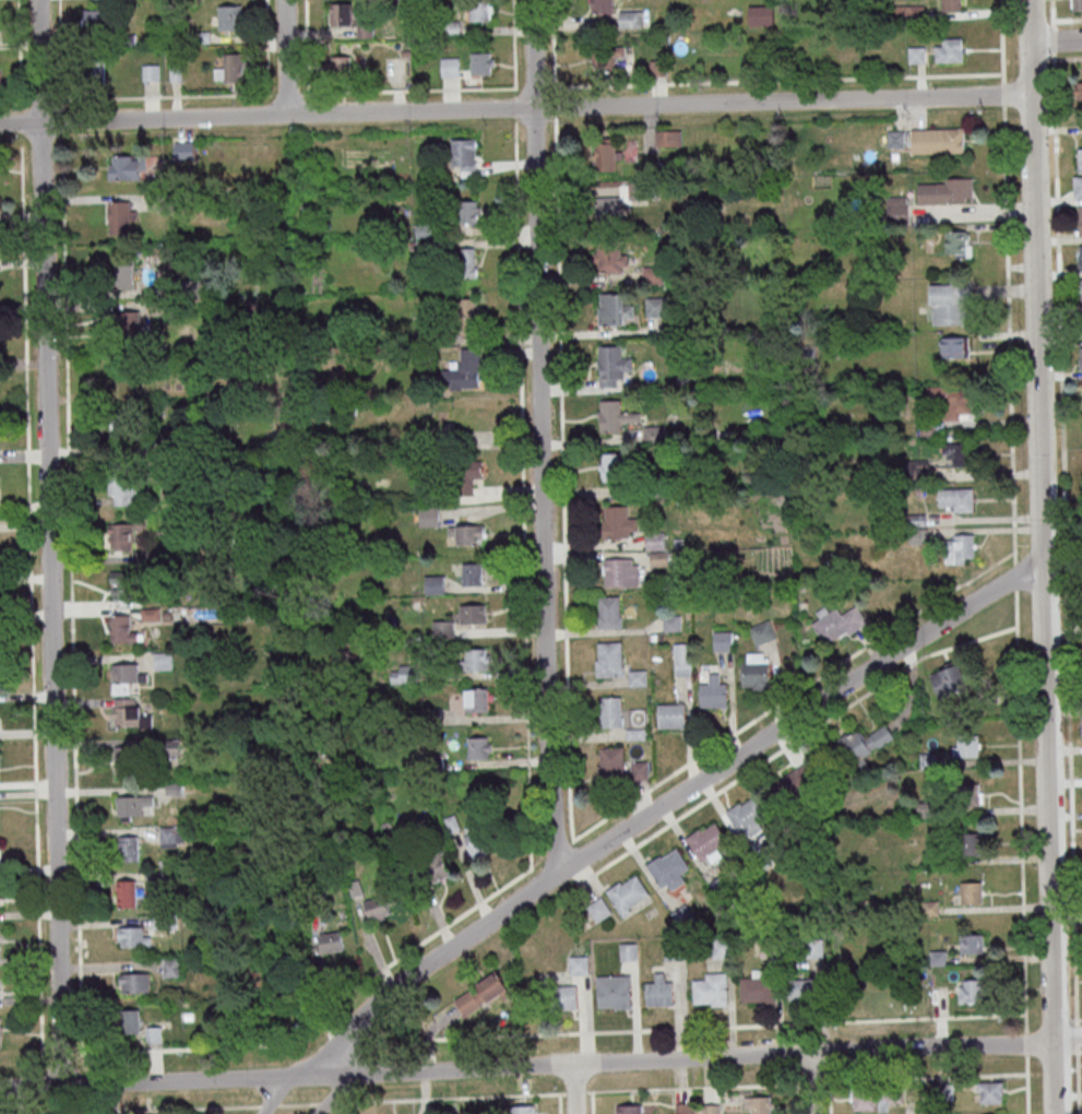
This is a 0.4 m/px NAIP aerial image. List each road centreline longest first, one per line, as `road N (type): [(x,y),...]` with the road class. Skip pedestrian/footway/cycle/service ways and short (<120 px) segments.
road 1 (residential): [(62,1087),(39,0)]
road 2 (residential): [(1053,1042),(0,1089)]
road 3 (residential): [(1031,95),(0,124)]
road 4 (residential): [(312,1076),(379,999),(556,873),(1013,577),(1044,573)]
road 5 (residential): [(556,873),(531,0)]
road 6 (residential): [(1054,1113),(1044,573)]
road 7 (residential): [(1044,573),(1030,44)]

